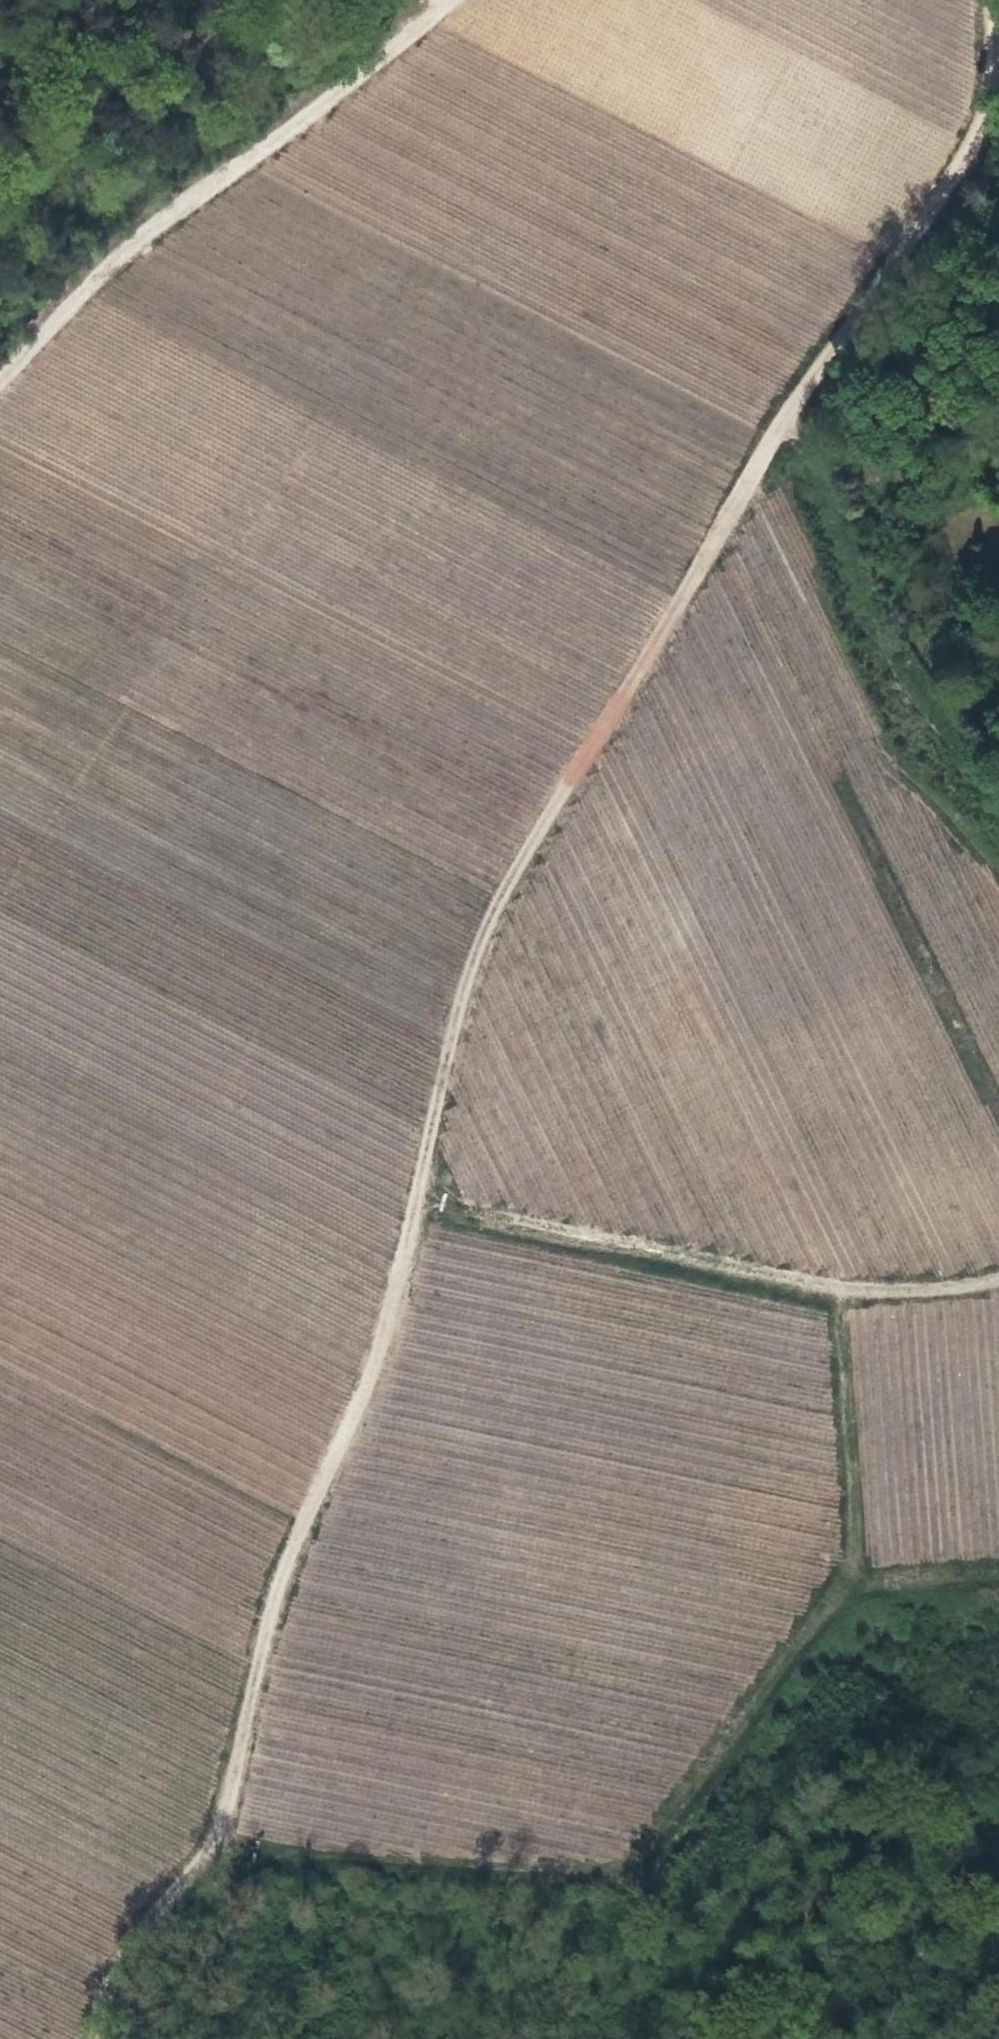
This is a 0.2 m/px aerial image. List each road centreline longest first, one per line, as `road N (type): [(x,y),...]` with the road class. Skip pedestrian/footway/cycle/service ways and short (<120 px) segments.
road 1 (track): [(92,2038),(134,1937),(216,1836),(293,1543),(383,1345),(459,1002),(496,902),(784,420)]
road 2 (track): [(998,1278),(927,1294),(824,1286),(579,1233),(416,1207)]
road 3 (track): [(446,0),(291,130),(114,260),(0,382)]
road 4 (track): [(784,420),(916,241),(976,139),(993,58),(990,0)]

